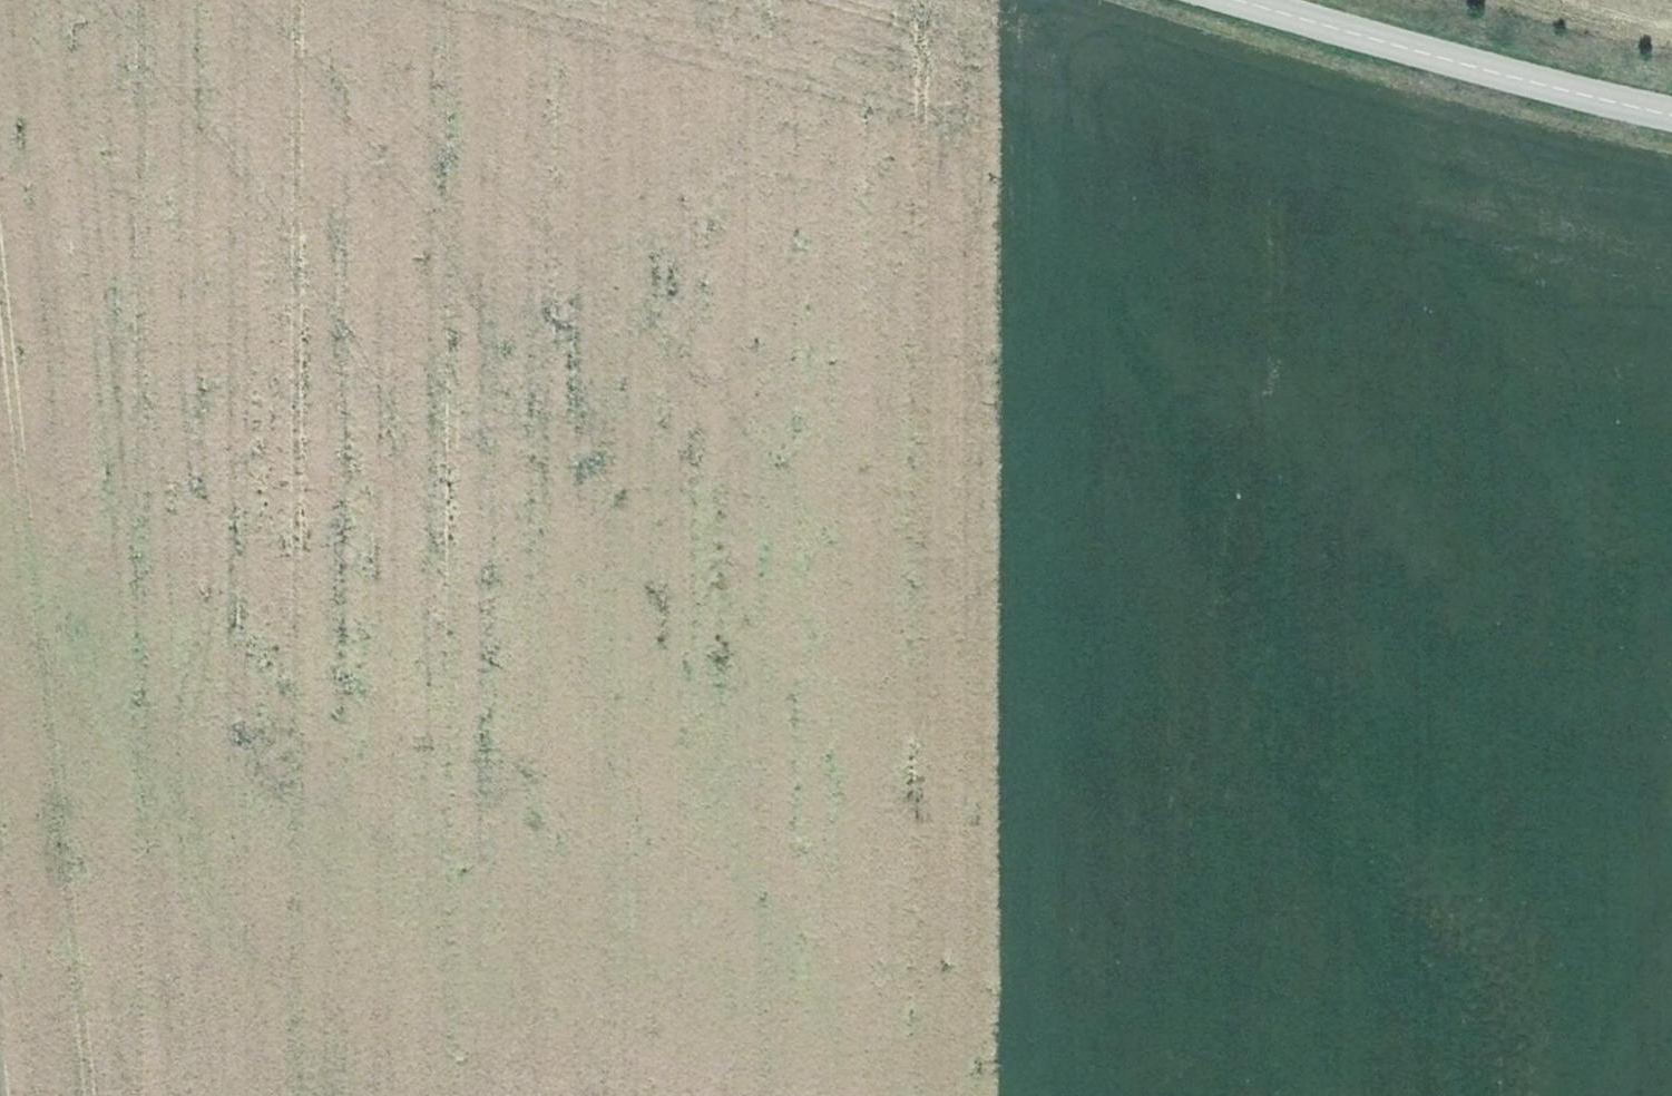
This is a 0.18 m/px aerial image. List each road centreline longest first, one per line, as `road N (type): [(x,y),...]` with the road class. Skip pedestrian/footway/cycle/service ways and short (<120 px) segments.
road 1 (unclassified): [(1213,0),(1671,122)]

